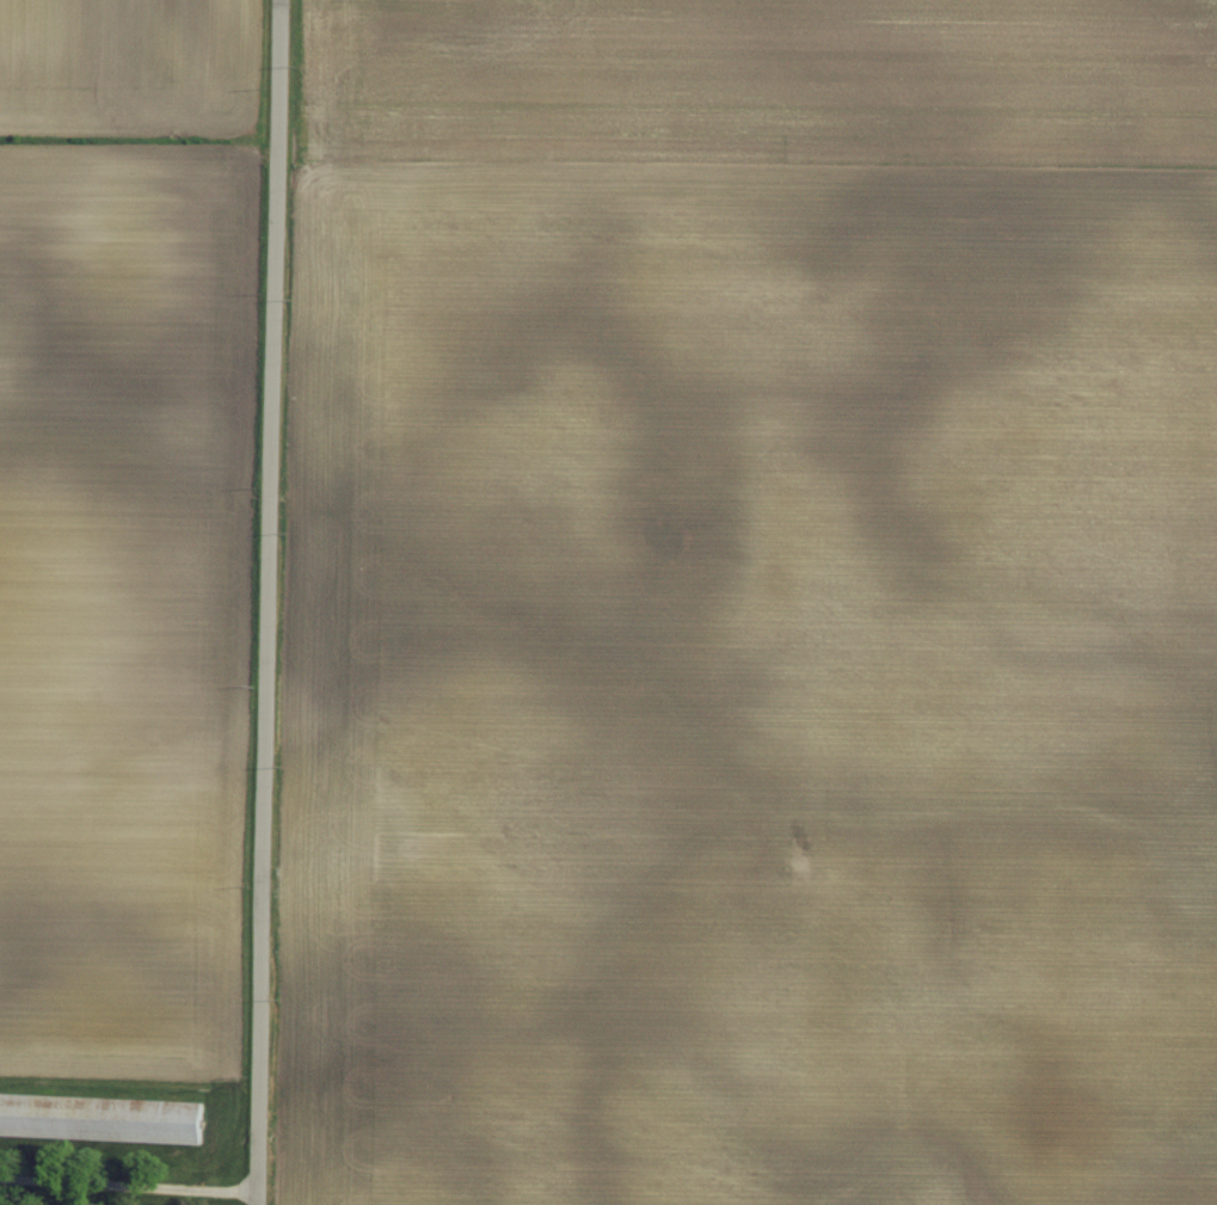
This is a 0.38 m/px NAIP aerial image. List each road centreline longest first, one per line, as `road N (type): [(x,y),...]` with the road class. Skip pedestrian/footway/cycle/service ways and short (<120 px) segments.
road 1 (residential): [(258,1204),(279,0)]
road 2 (residential): [(258,1189),(0,1184)]

